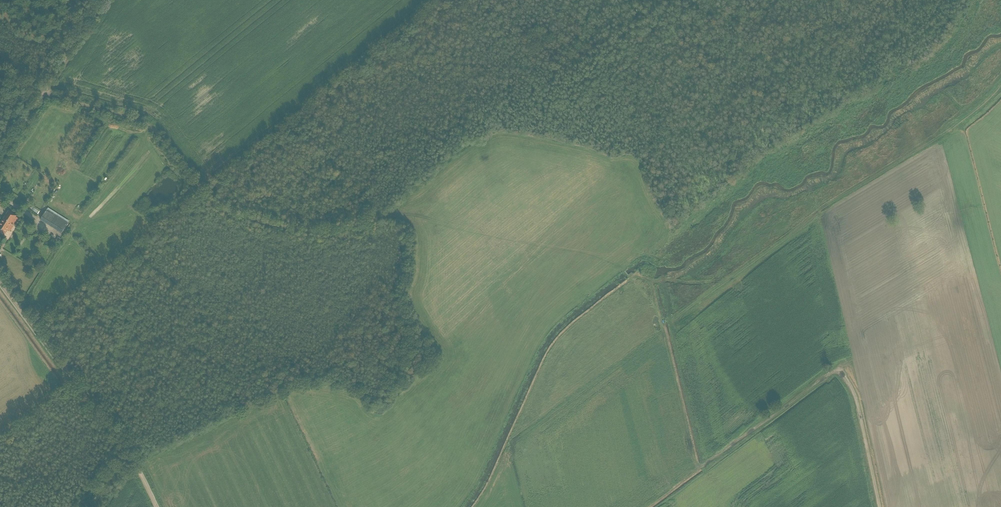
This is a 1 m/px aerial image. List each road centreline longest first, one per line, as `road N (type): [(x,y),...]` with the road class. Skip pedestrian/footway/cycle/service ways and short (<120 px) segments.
road 1 (track): [(1000,82),(954,124),(682,313),(669,313)]
road 2 (track): [(45,94),(142,122),(204,196),(250,219),(311,232),(393,216)]
road 3 (track): [(700,469),(837,369),(855,395),(879,506)]

